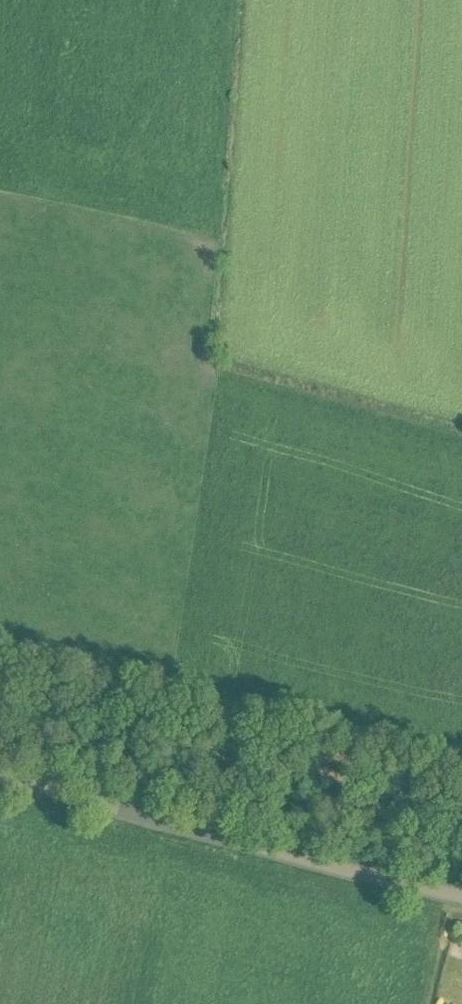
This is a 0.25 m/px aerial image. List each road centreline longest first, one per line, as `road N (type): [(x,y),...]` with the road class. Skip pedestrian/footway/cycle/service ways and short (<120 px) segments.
road 1 (tertiary): [(461,899),(0,780)]

